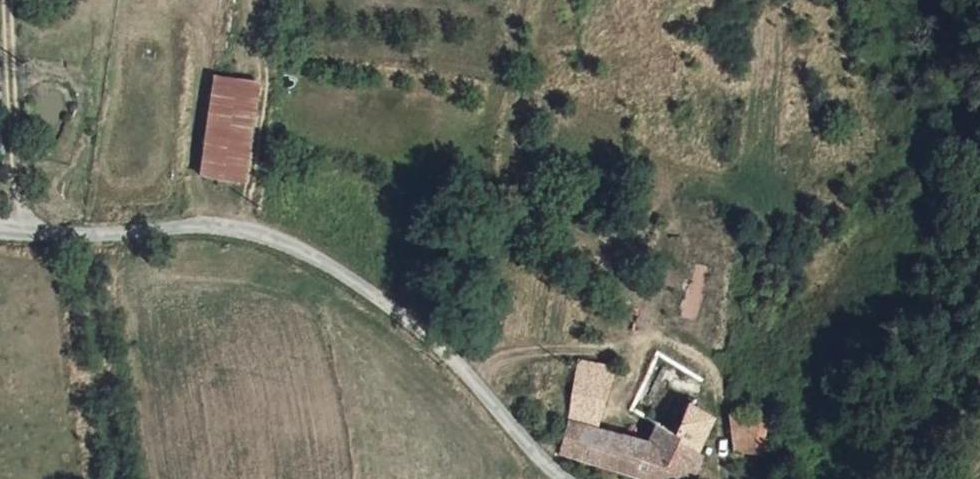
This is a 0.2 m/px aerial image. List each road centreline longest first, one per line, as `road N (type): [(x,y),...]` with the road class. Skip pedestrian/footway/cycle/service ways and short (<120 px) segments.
road 1 (unclassified): [(562,478),(391,304),(266,236),(212,223),(22,239),(0,231)]
road 2 (track): [(10,0),(22,239)]

